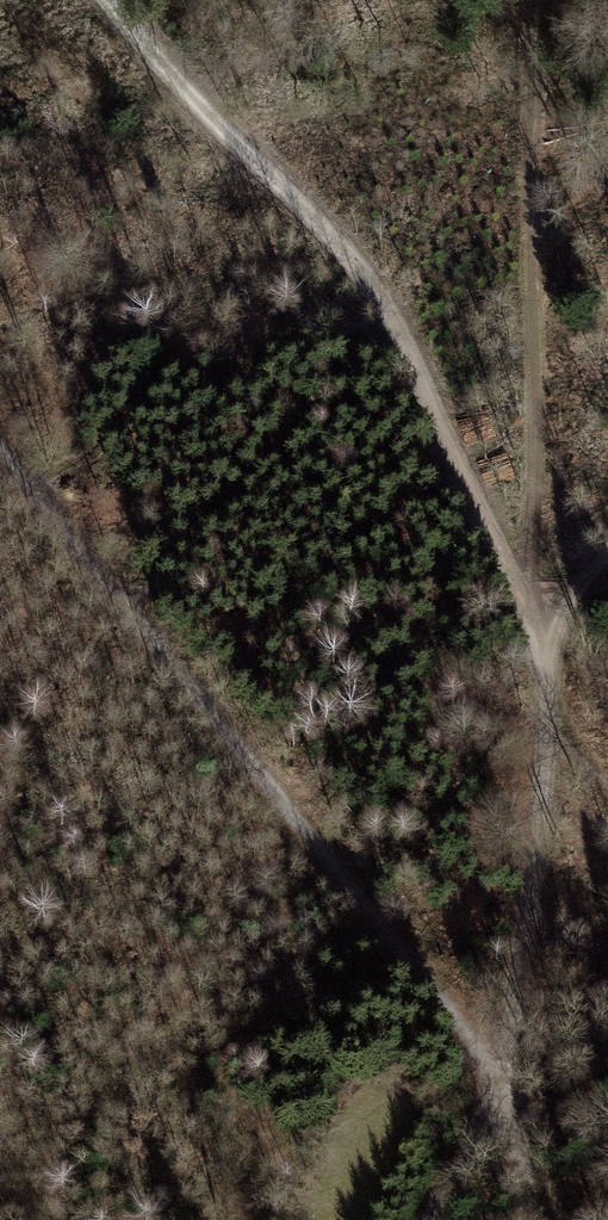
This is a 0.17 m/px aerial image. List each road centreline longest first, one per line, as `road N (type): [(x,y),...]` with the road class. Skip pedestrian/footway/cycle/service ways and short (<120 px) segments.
road 1 (track): [(505,1074),(308,812),(0,441)]
road 2 (track): [(554,623),(497,535),(384,292),(180,89),(114,0)]
road 3 (track): [(496,1114),(533,870),(554,623),(607,560)]
road 4 (track): [(431,1219),(496,1114)]

